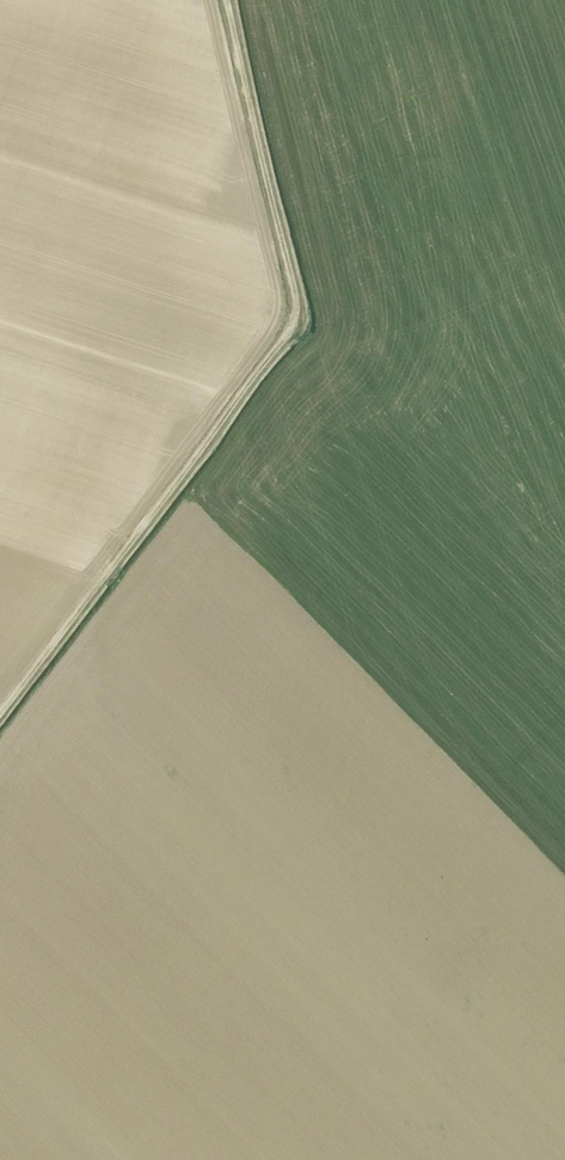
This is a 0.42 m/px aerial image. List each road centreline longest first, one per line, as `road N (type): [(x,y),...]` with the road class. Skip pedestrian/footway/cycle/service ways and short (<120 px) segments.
road 1 (track): [(0,714),(292,330),(298,312),(225,0)]

